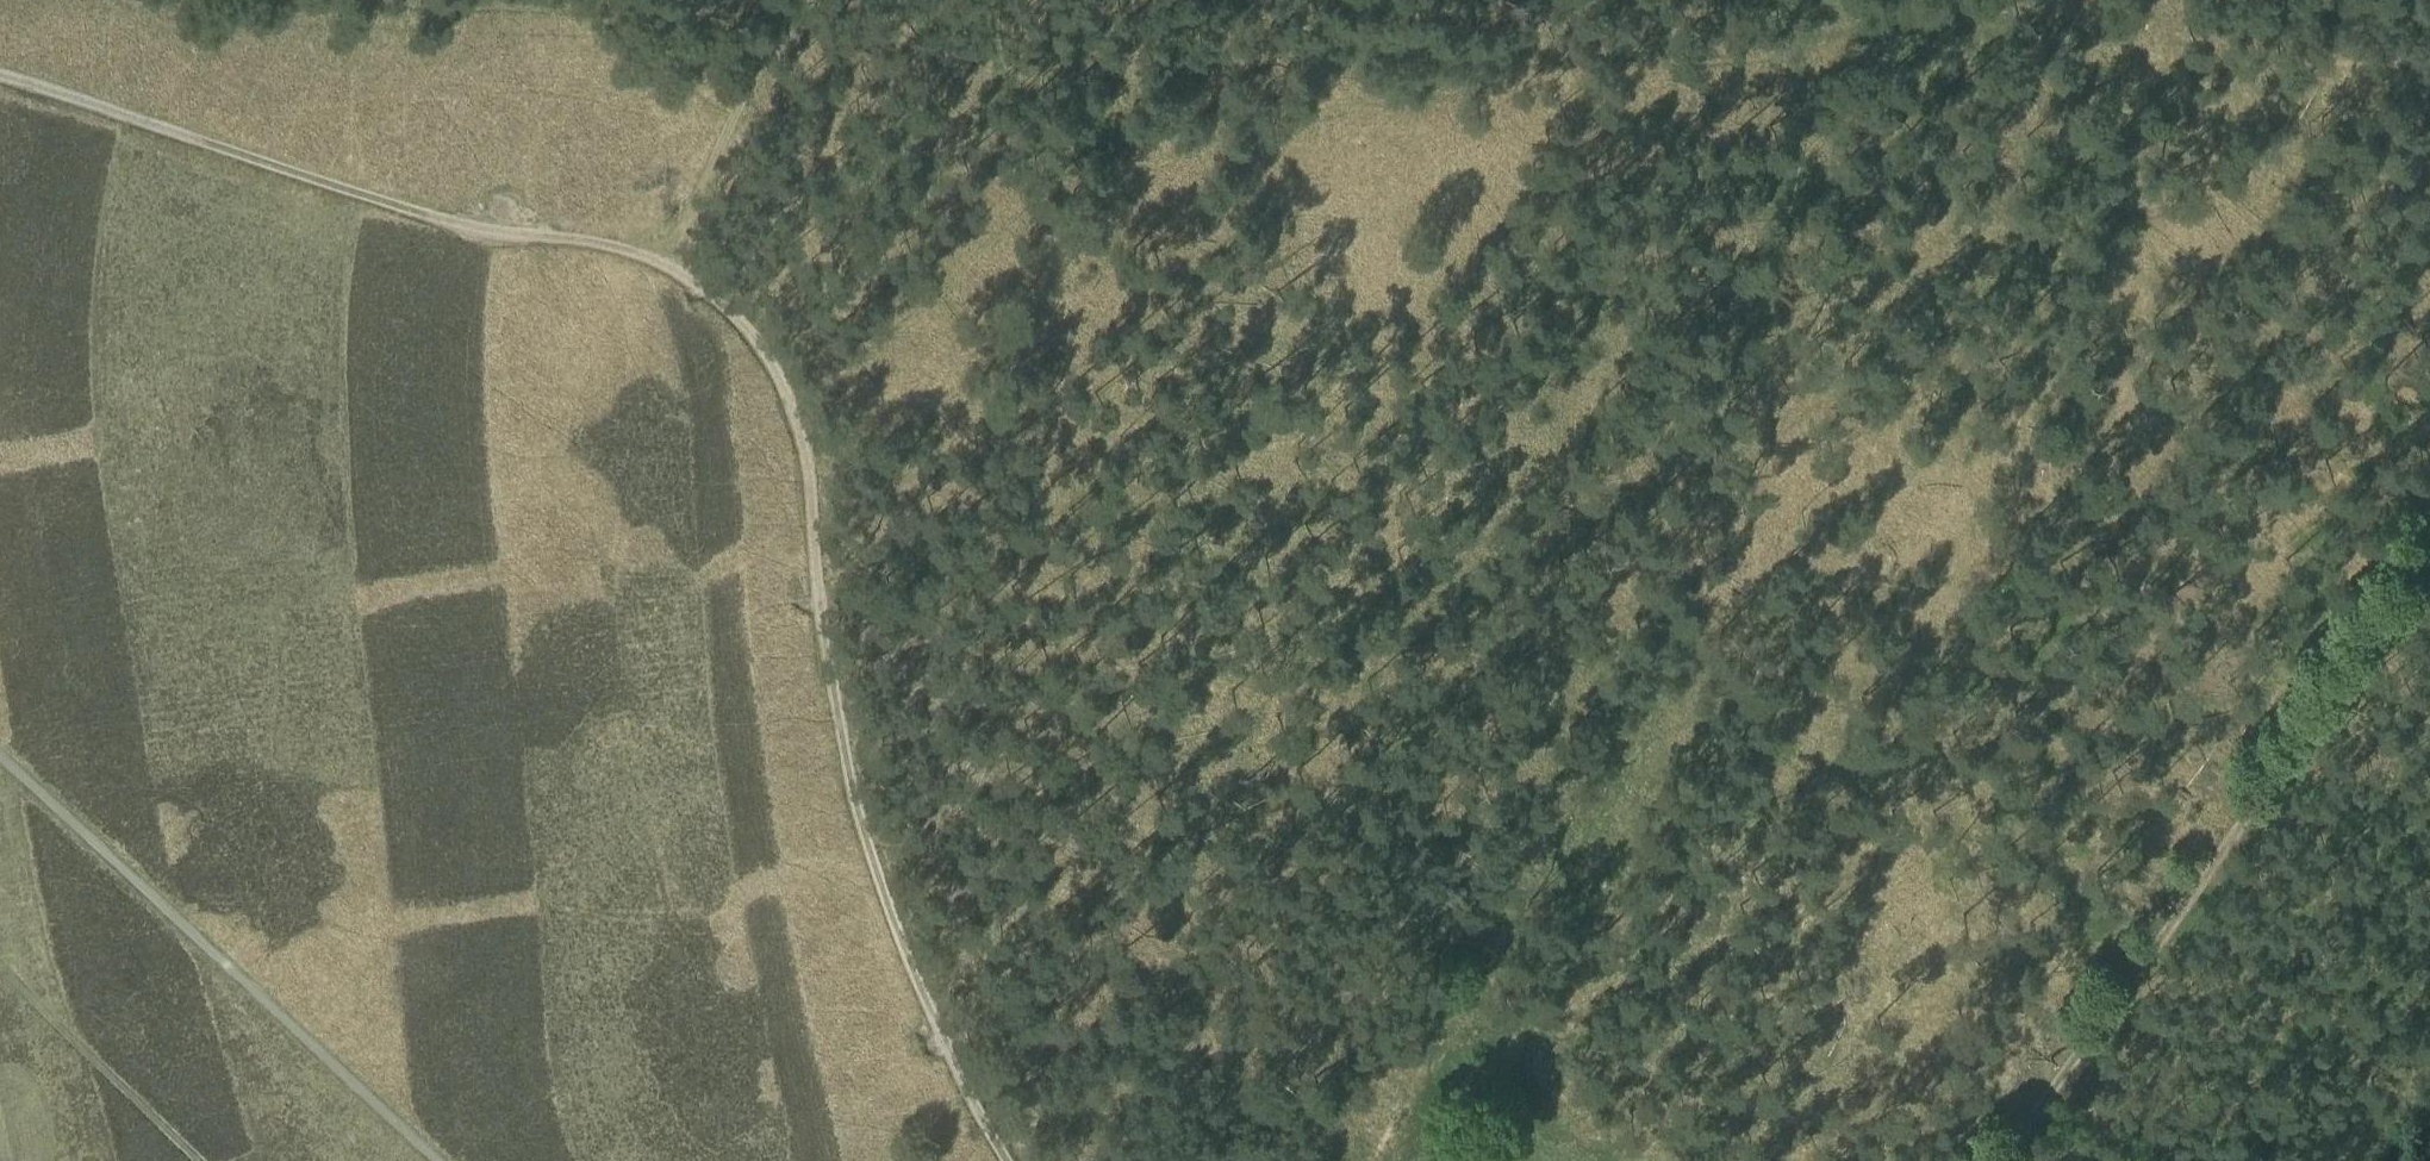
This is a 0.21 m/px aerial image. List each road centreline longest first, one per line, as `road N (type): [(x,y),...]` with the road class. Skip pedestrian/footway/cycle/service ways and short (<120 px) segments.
road 1 (track): [(1007,1160),(911,952),(851,761),(791,382),(748,326),(676,261),(473,228),(0,77)]
road 2 (track): [(2059,1160),(2429,613)]
road 3 (track): [(676,261),(762,61),(797,15),(820,0)]
road 4 (track): [(194,1160),(0,966)]

